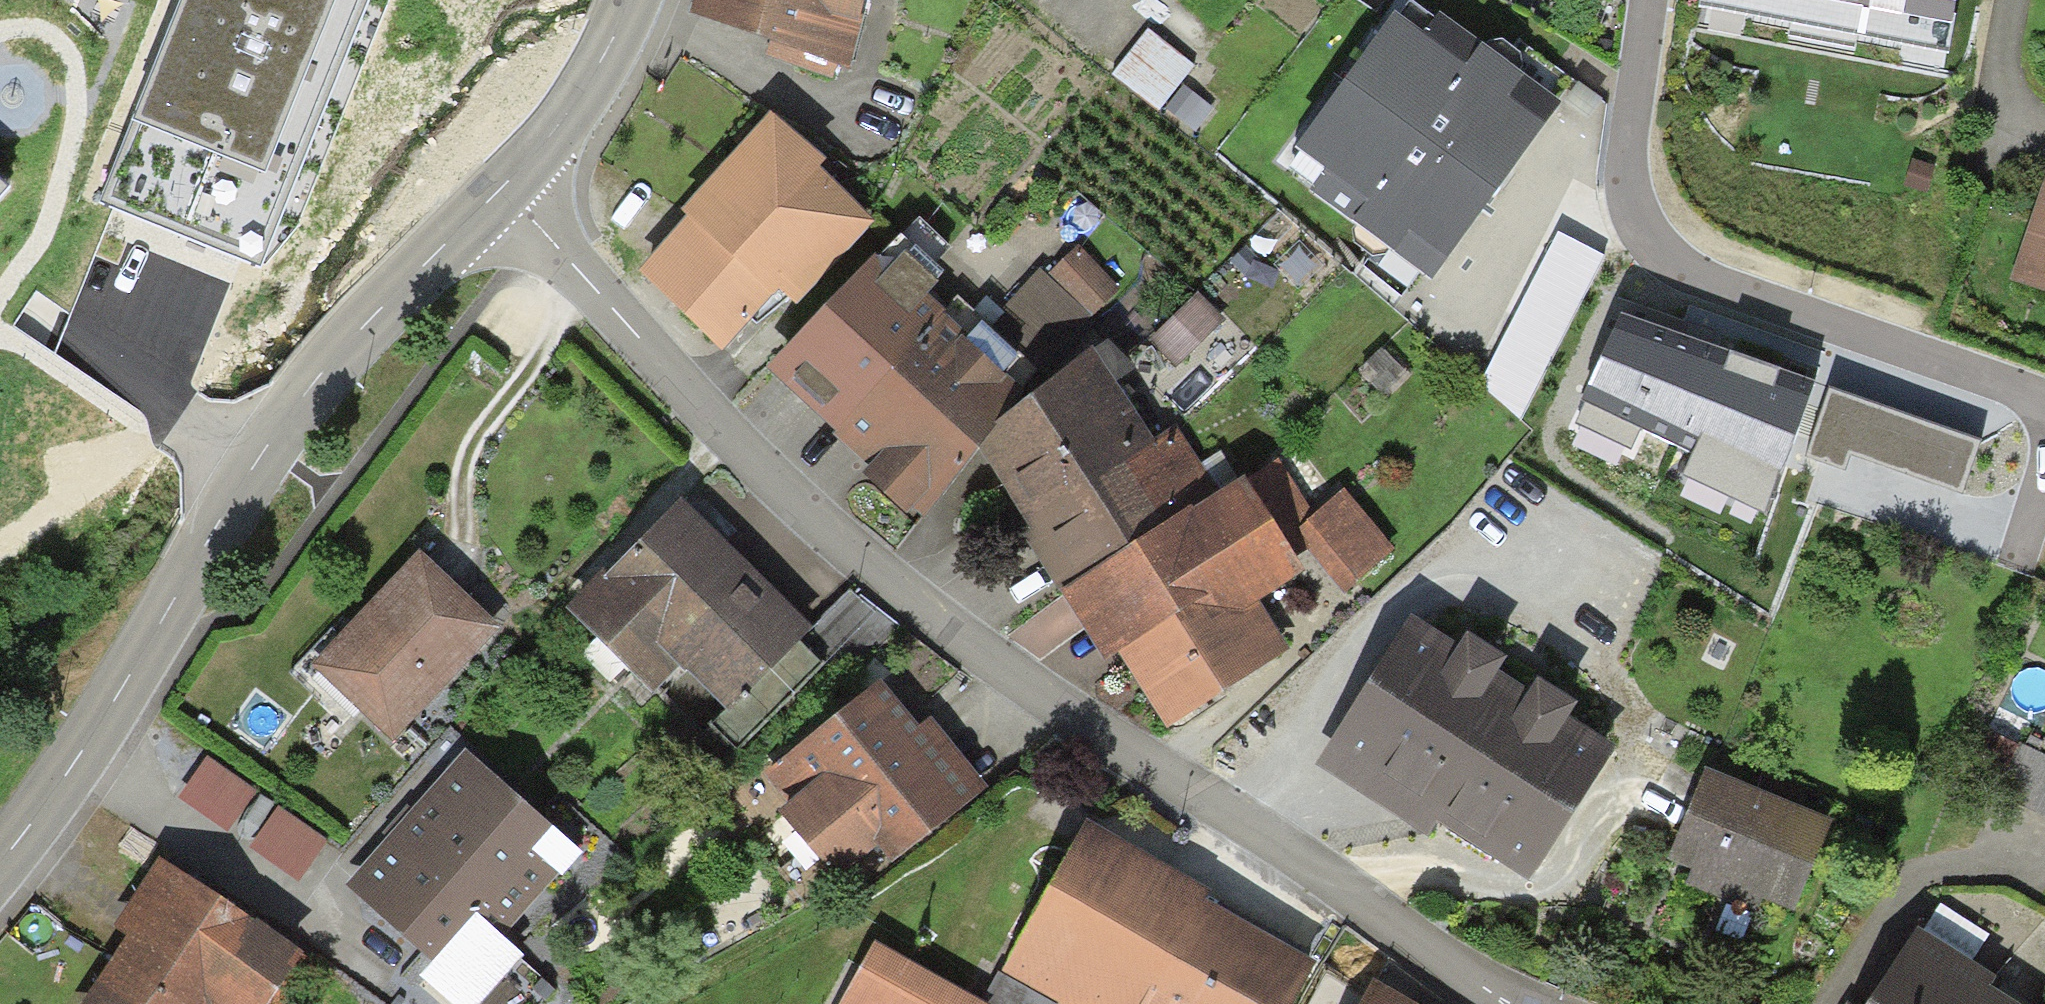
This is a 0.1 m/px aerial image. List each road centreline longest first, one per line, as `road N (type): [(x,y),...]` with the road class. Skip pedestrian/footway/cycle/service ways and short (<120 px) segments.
road 1 (residential): [(500,188),(809,513),(916,601),(1132,761),(1363,904),(1507,1003)]
road 2 (secondary): [(500,188),(343,345),(227,507),(119,706),(0,861)]
road 3 (secondary): [(631,0),(559,122),(500,188)]
road 4 (track): [(153,437),(0,548)]

